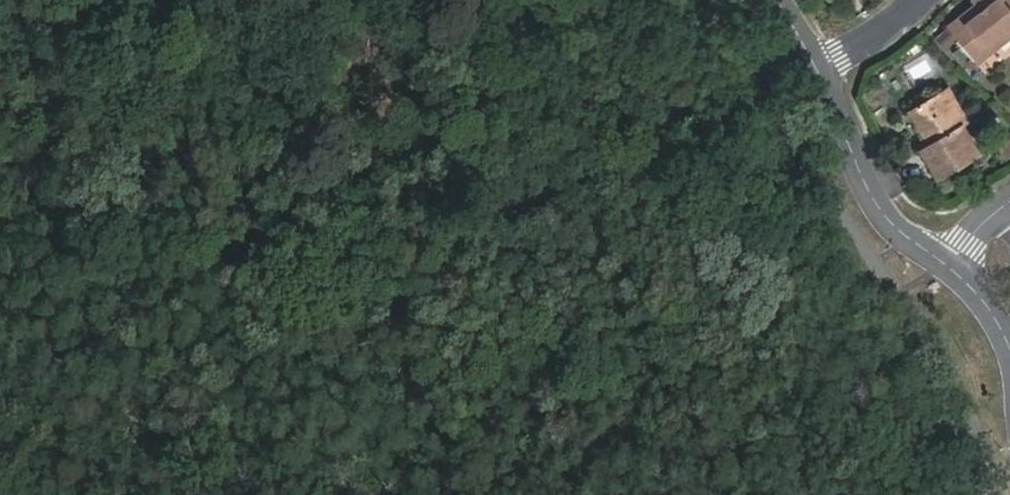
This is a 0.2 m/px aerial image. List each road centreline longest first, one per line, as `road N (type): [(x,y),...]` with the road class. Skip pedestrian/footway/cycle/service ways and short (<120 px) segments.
road 1 (residential): [(964,276),(876,202),(813,65)]
road 2 (residential): [(813,65),(917,0)]

